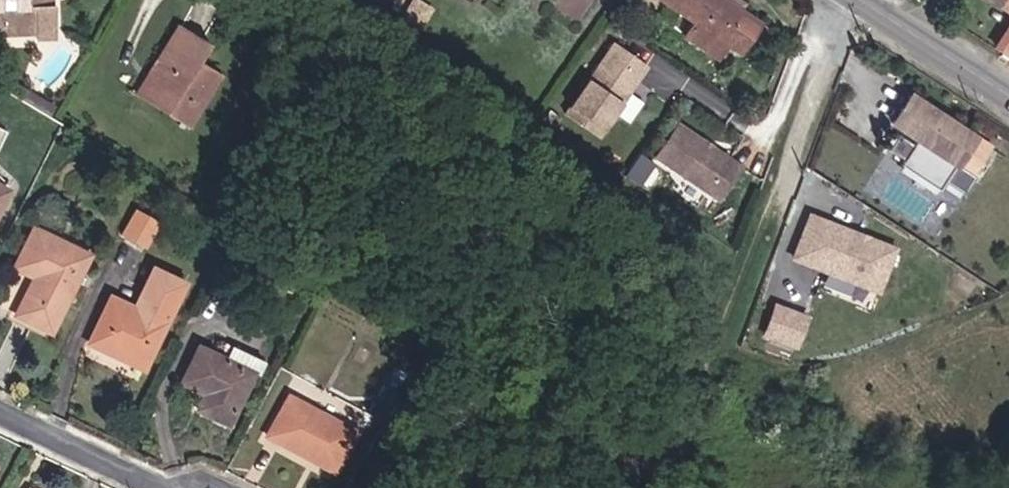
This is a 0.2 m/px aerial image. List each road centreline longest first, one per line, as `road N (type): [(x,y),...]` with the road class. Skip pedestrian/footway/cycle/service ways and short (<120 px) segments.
road 1 (residential): [(0,407),(181,487)]
road 2 (secondary): [(1008,92),(866,0)]

